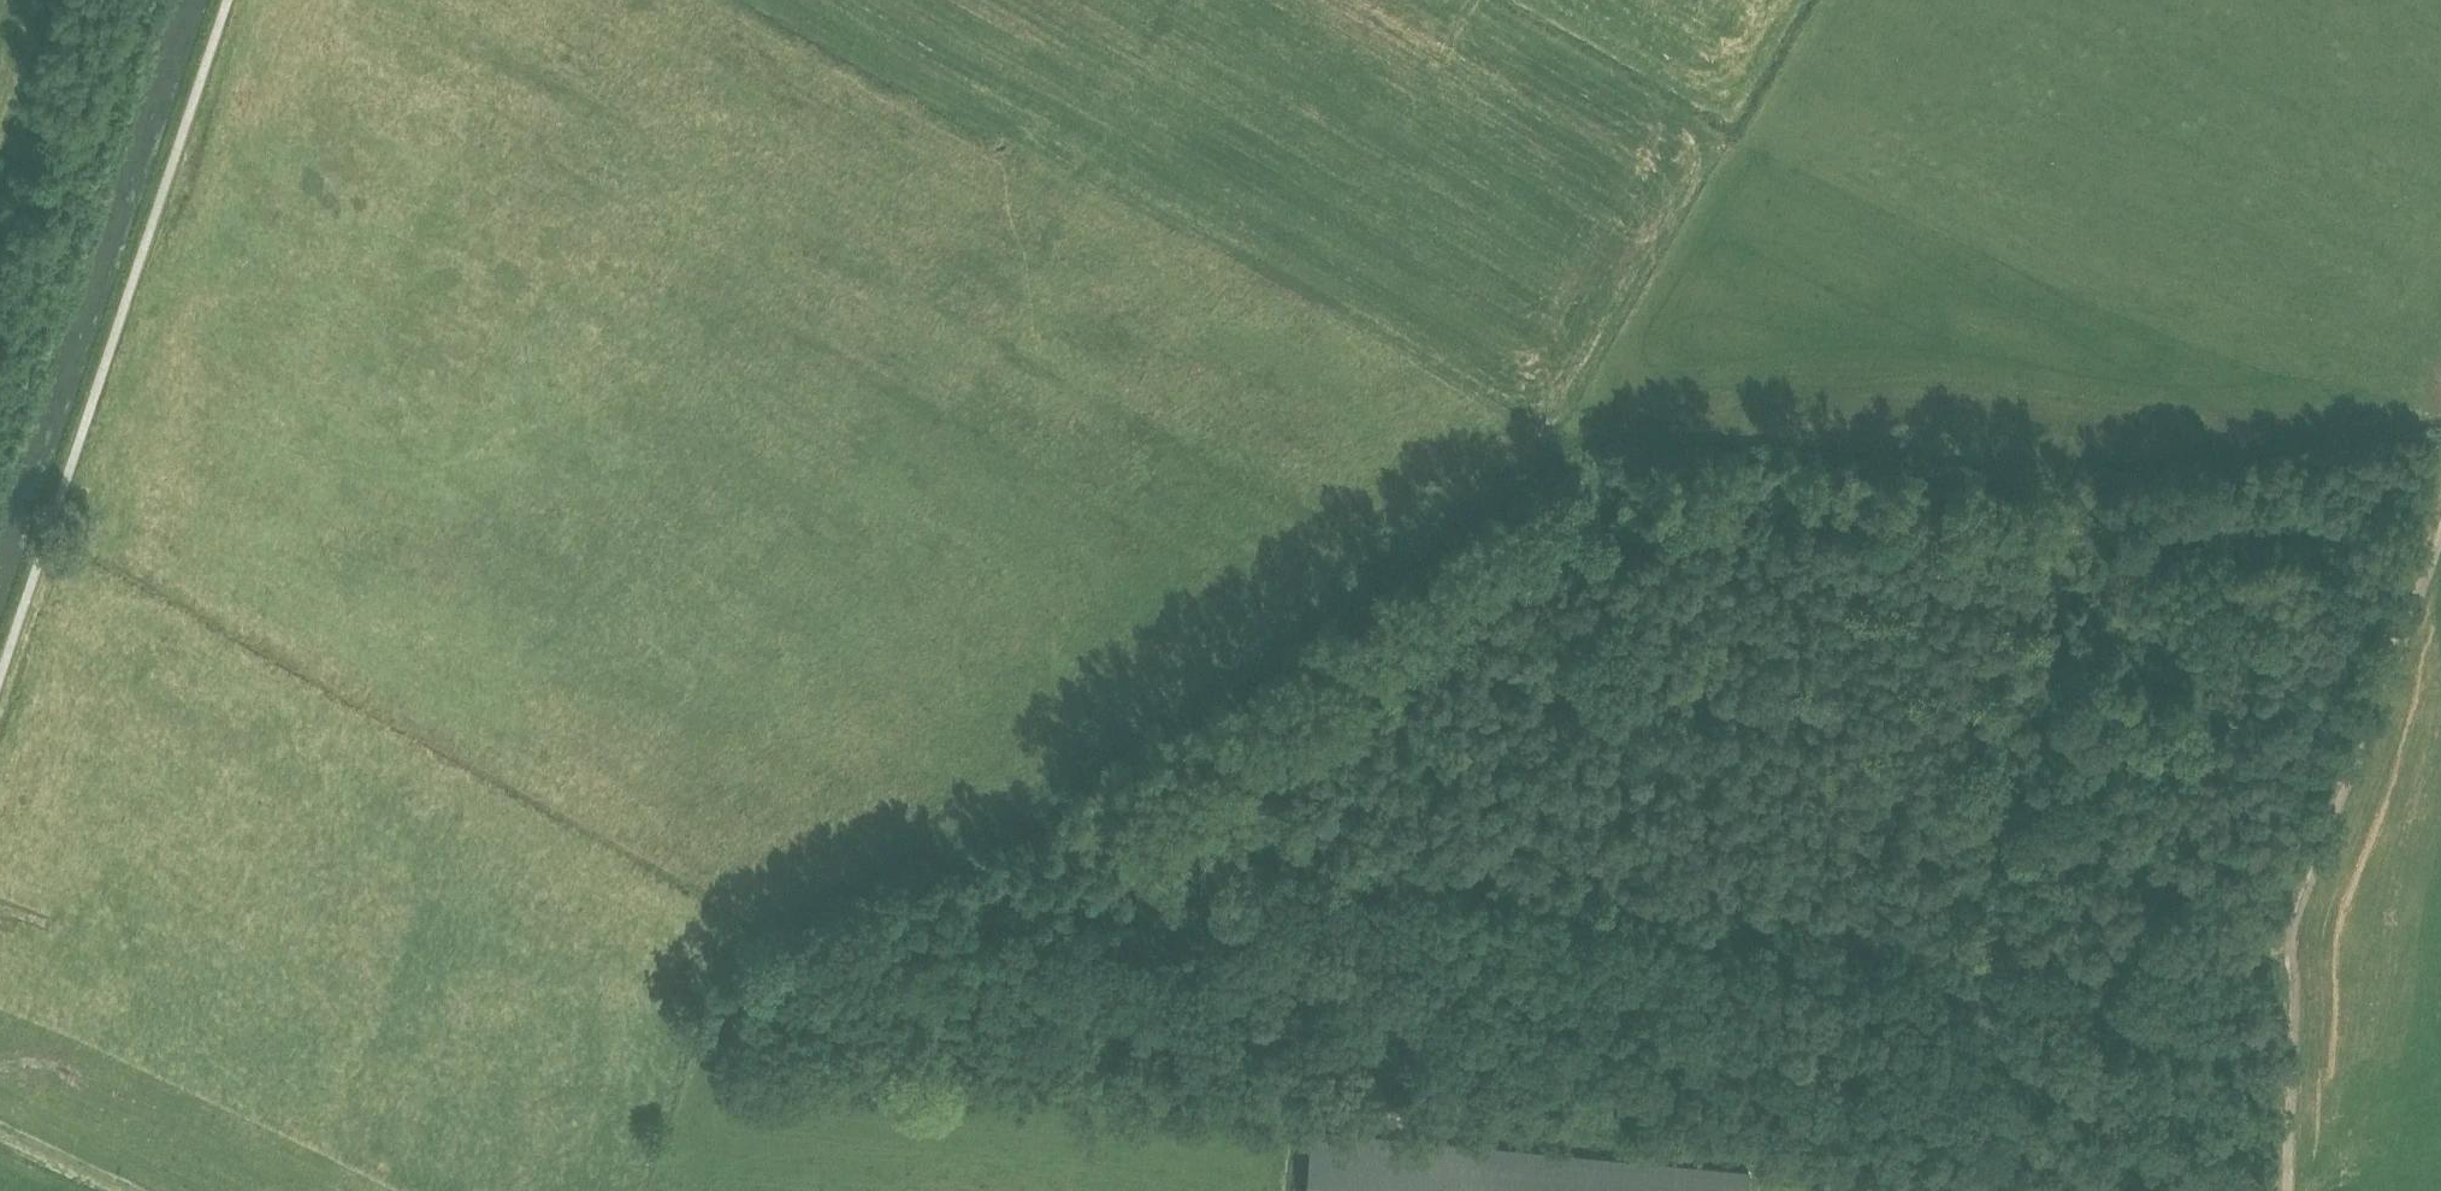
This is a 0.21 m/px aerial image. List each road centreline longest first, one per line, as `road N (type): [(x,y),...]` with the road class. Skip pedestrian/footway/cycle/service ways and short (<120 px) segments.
road 1 (track): [(137,1190),(0,1129)]

